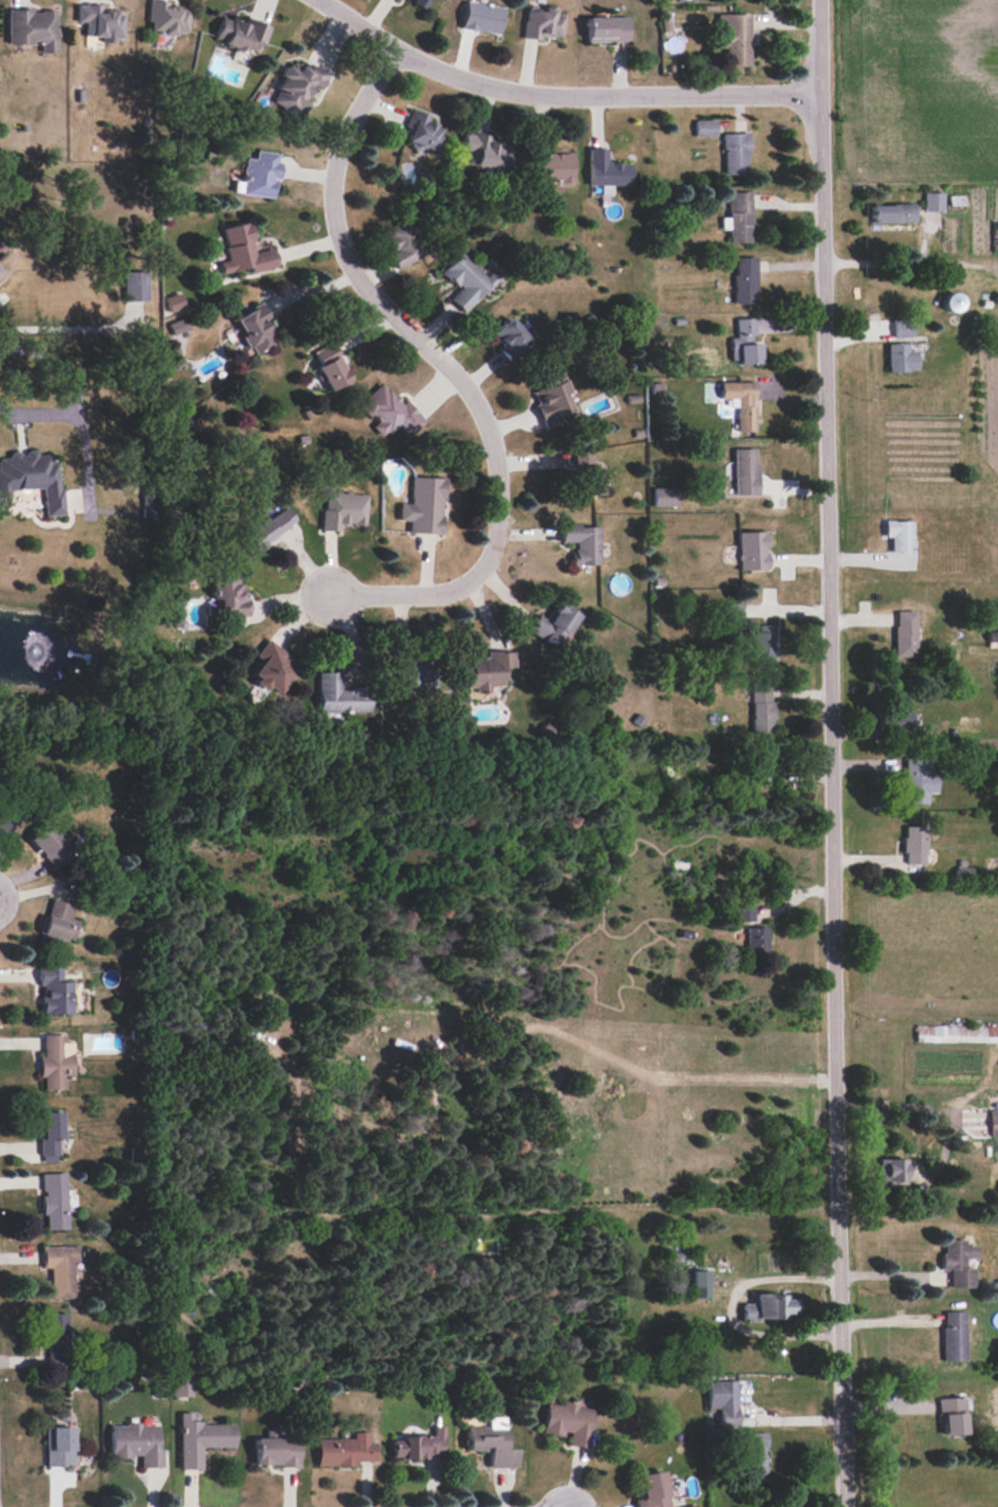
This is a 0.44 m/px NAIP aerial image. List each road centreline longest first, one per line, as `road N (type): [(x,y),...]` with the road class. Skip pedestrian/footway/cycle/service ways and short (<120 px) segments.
road 1 (tertiary): [(818,0),(847,1506)]
road 2 (residential): [(394,52),(337,159),(337,222),(357,274),(480,405),(492,434),(498,528),(482,570),(445,591),(330,598)]
road 3 (residential): [(819,90),(655,96),(503,88),(394,52),(323,0)]

